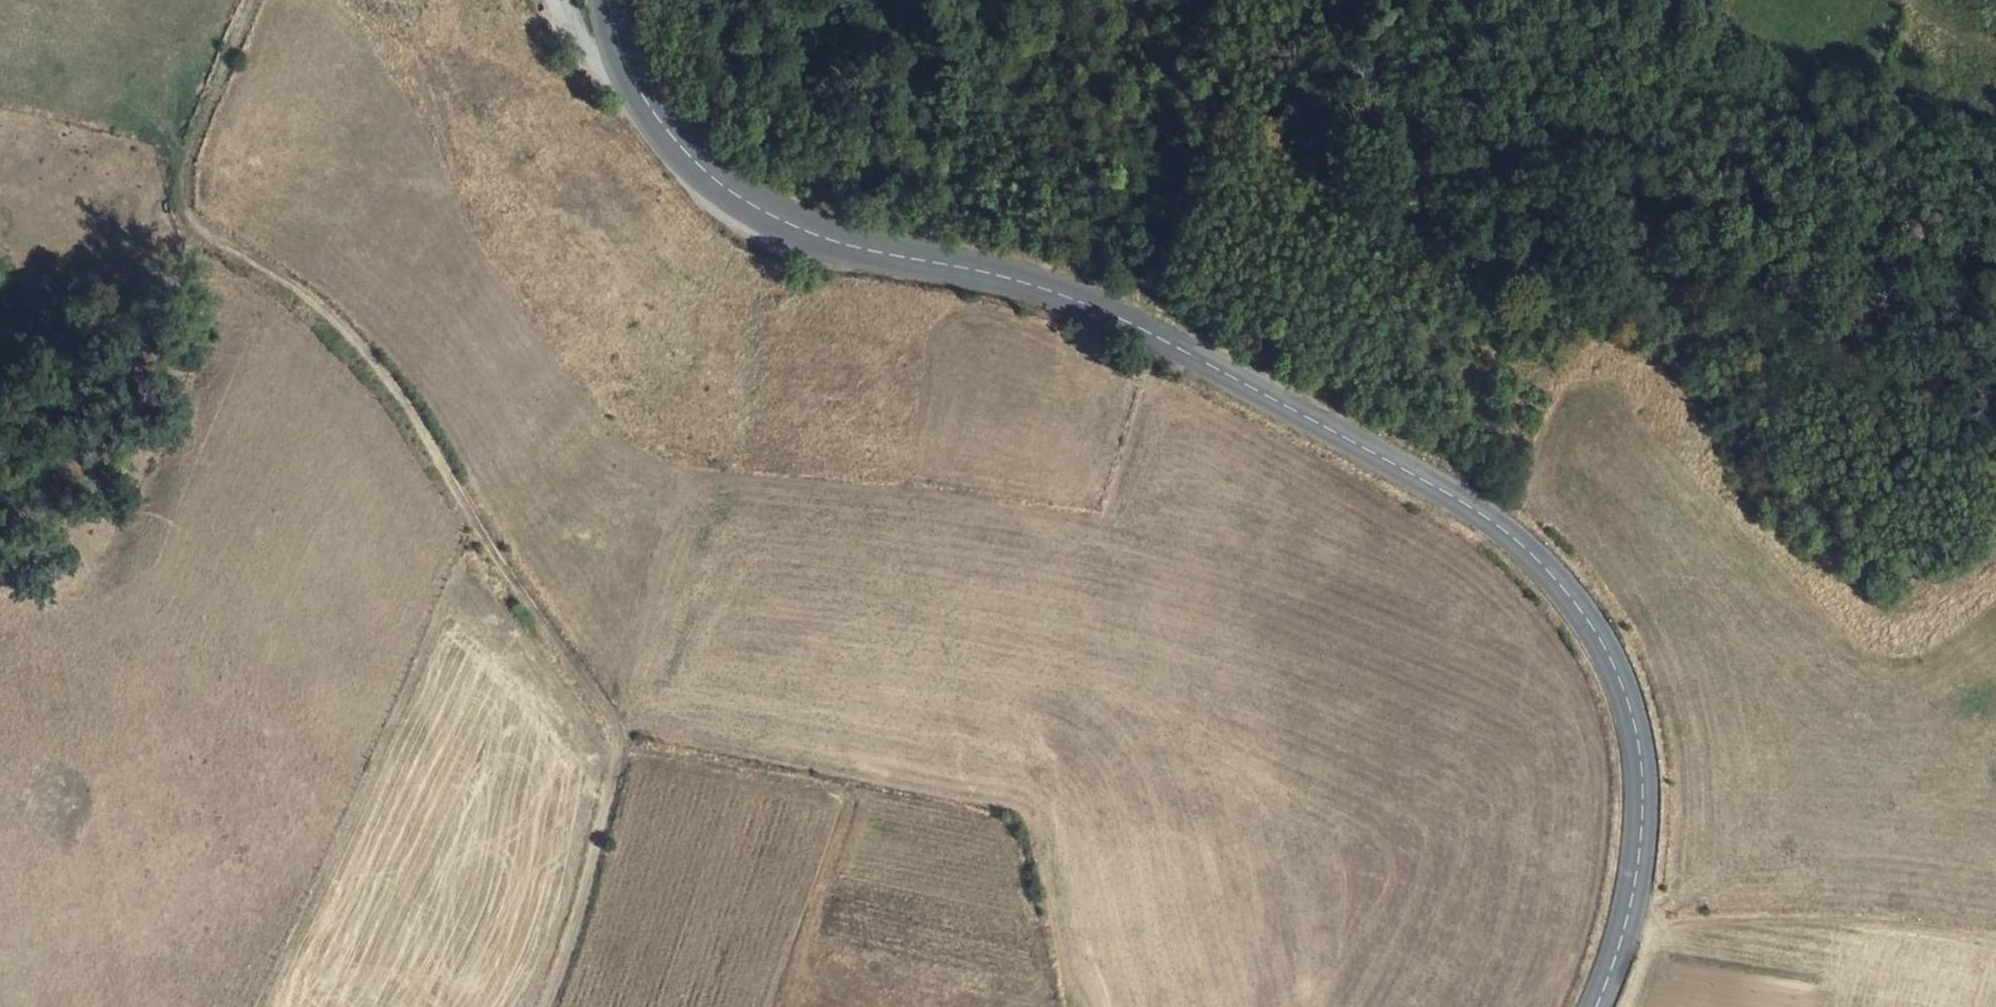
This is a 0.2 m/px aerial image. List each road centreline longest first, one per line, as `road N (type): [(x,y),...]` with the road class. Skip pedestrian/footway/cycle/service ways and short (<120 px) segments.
road 1 (secondary): [(610,0),(635,78),(673,138),(728,193),(842,245),(992,274),(1144,329),(1467,504),(1531,553),(1610,656),(1634,724),(1640,825),(1594,1006)]
road 2 (track): [(254,0),(196,131),(184,191),(198,231),(293,286),(361,344),(622,739),(595,872),(547,1006)]

